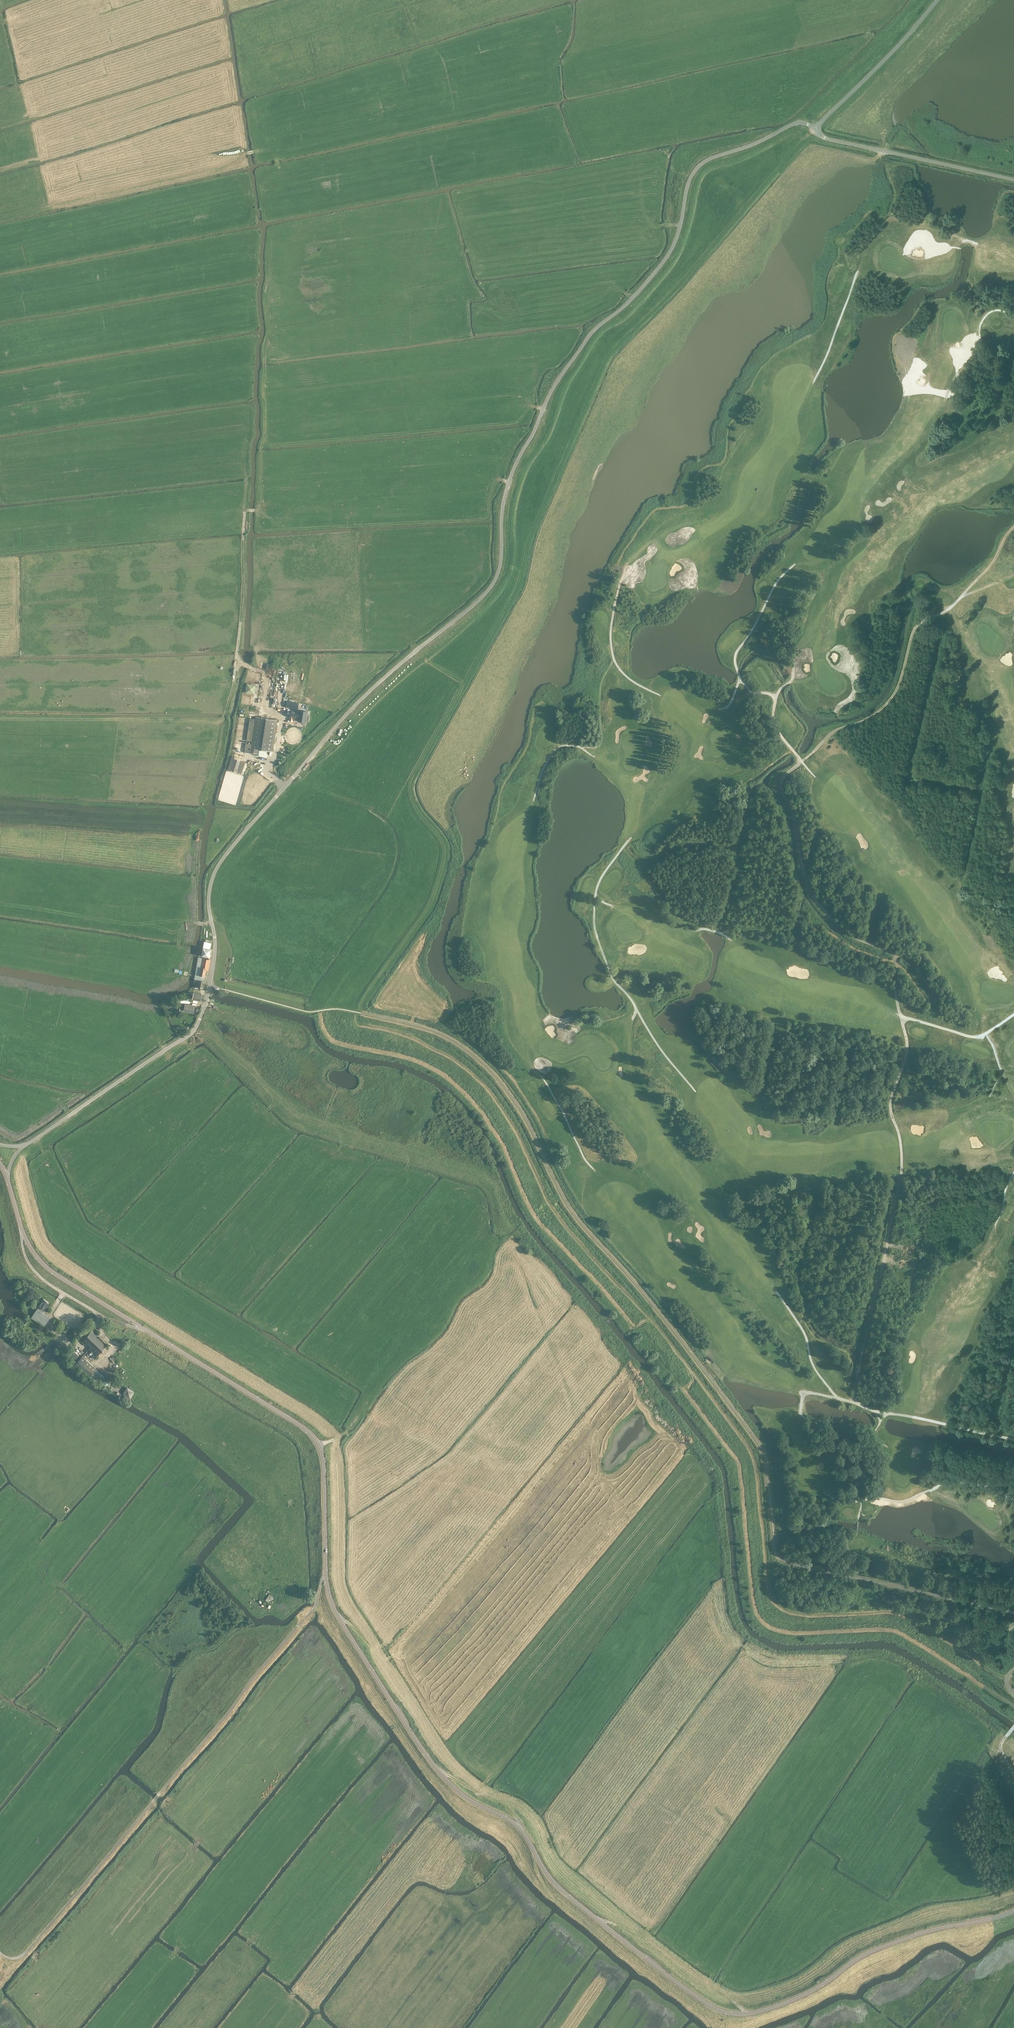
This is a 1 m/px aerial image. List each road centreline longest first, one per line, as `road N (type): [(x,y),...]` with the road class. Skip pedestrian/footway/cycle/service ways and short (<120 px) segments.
road 1 (tertiary): [(1013,1911),(878,1949),(809,1992),(757,2012),(722,2011),(685,1988),(562,1891),(521,1830),(461,1794),(418,1742),(332,1602),(323,1462),(313,1437),(49,1269),(26,1239),(7,1179)]
road 2 (unclassified): [(25,1144),(195,1028),(210,986),(209,896),(218,866),(355,705),(492,585),(505,498),(549,396),(591,333),(667,257),(696,170),(792,125),(816,127)]
road 3 (track): [(1008,1675),(901,1614),(804,1614),(777,1602),(755,1459),(736,1428),(556,1213),(515,1129),(481,1081),(421,1042),(360,1024),(356,1014)]
road 4 (track): [(245,511),(238,653),(225,716)]
road 5 (unclassified): [(1013,180),(830,140),(816,127)]
road 6 (track): [(489,1778),(482,1788),(449,1757),(386,1661),(395,1656)]
road 7 (unclassified): [(816,127),(938,0)]
road 8 (track): [(237,660),(262,670),(259,706),(280,718),(268,773),(285,787)]

